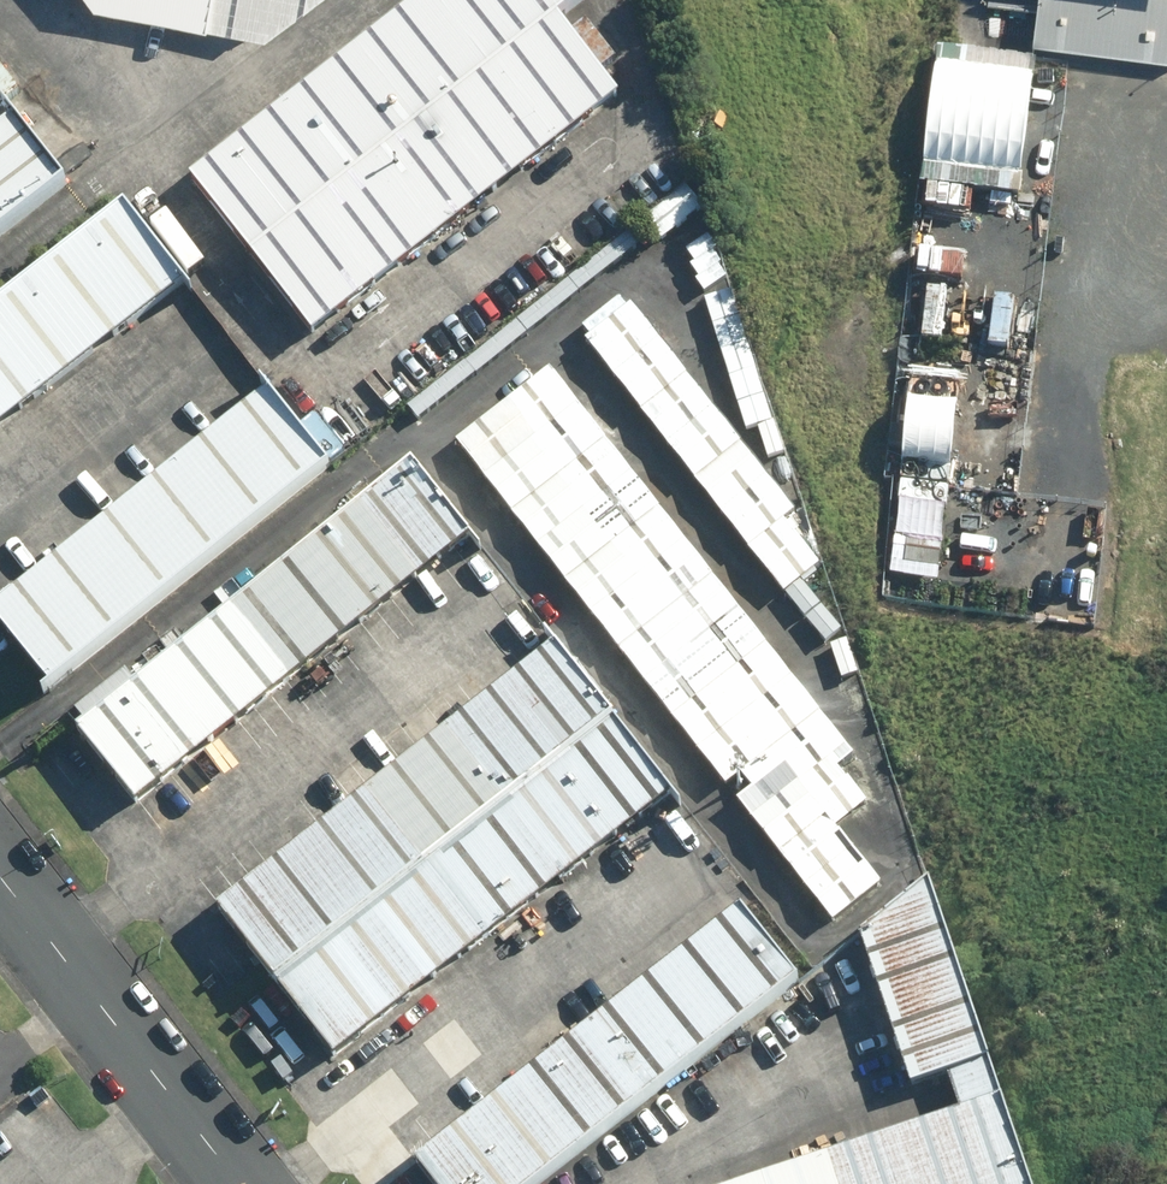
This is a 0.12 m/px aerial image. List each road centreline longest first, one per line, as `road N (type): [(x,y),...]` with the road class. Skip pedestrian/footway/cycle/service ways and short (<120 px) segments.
road 1 (residential): [(0,878),(239,1183)]

